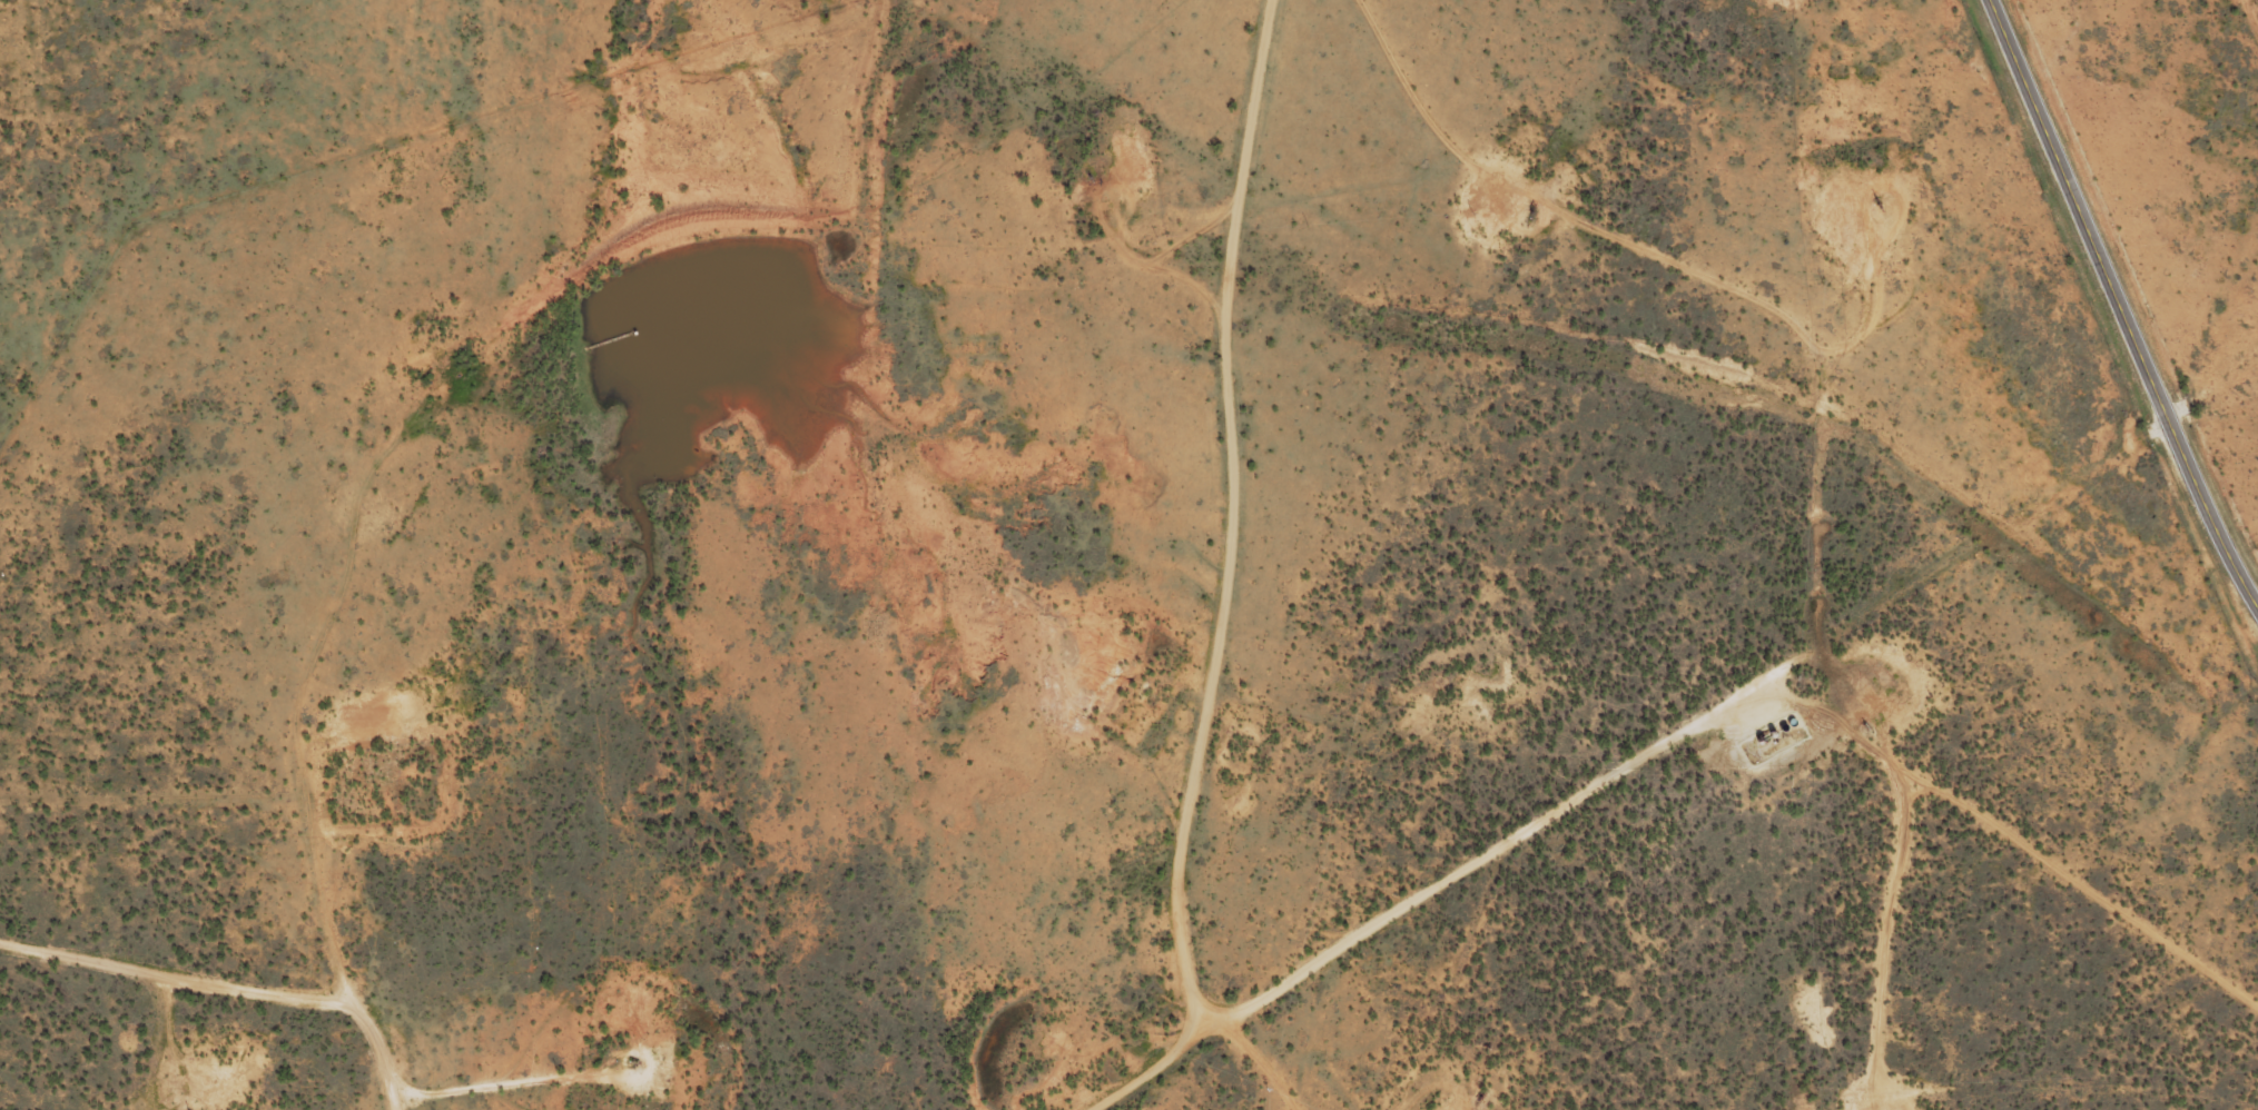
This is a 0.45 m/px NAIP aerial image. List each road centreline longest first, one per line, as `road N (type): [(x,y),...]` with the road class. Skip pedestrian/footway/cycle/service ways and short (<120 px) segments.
road 1 (secondary): [(1993,0),(2163,406),(2257,601)]

